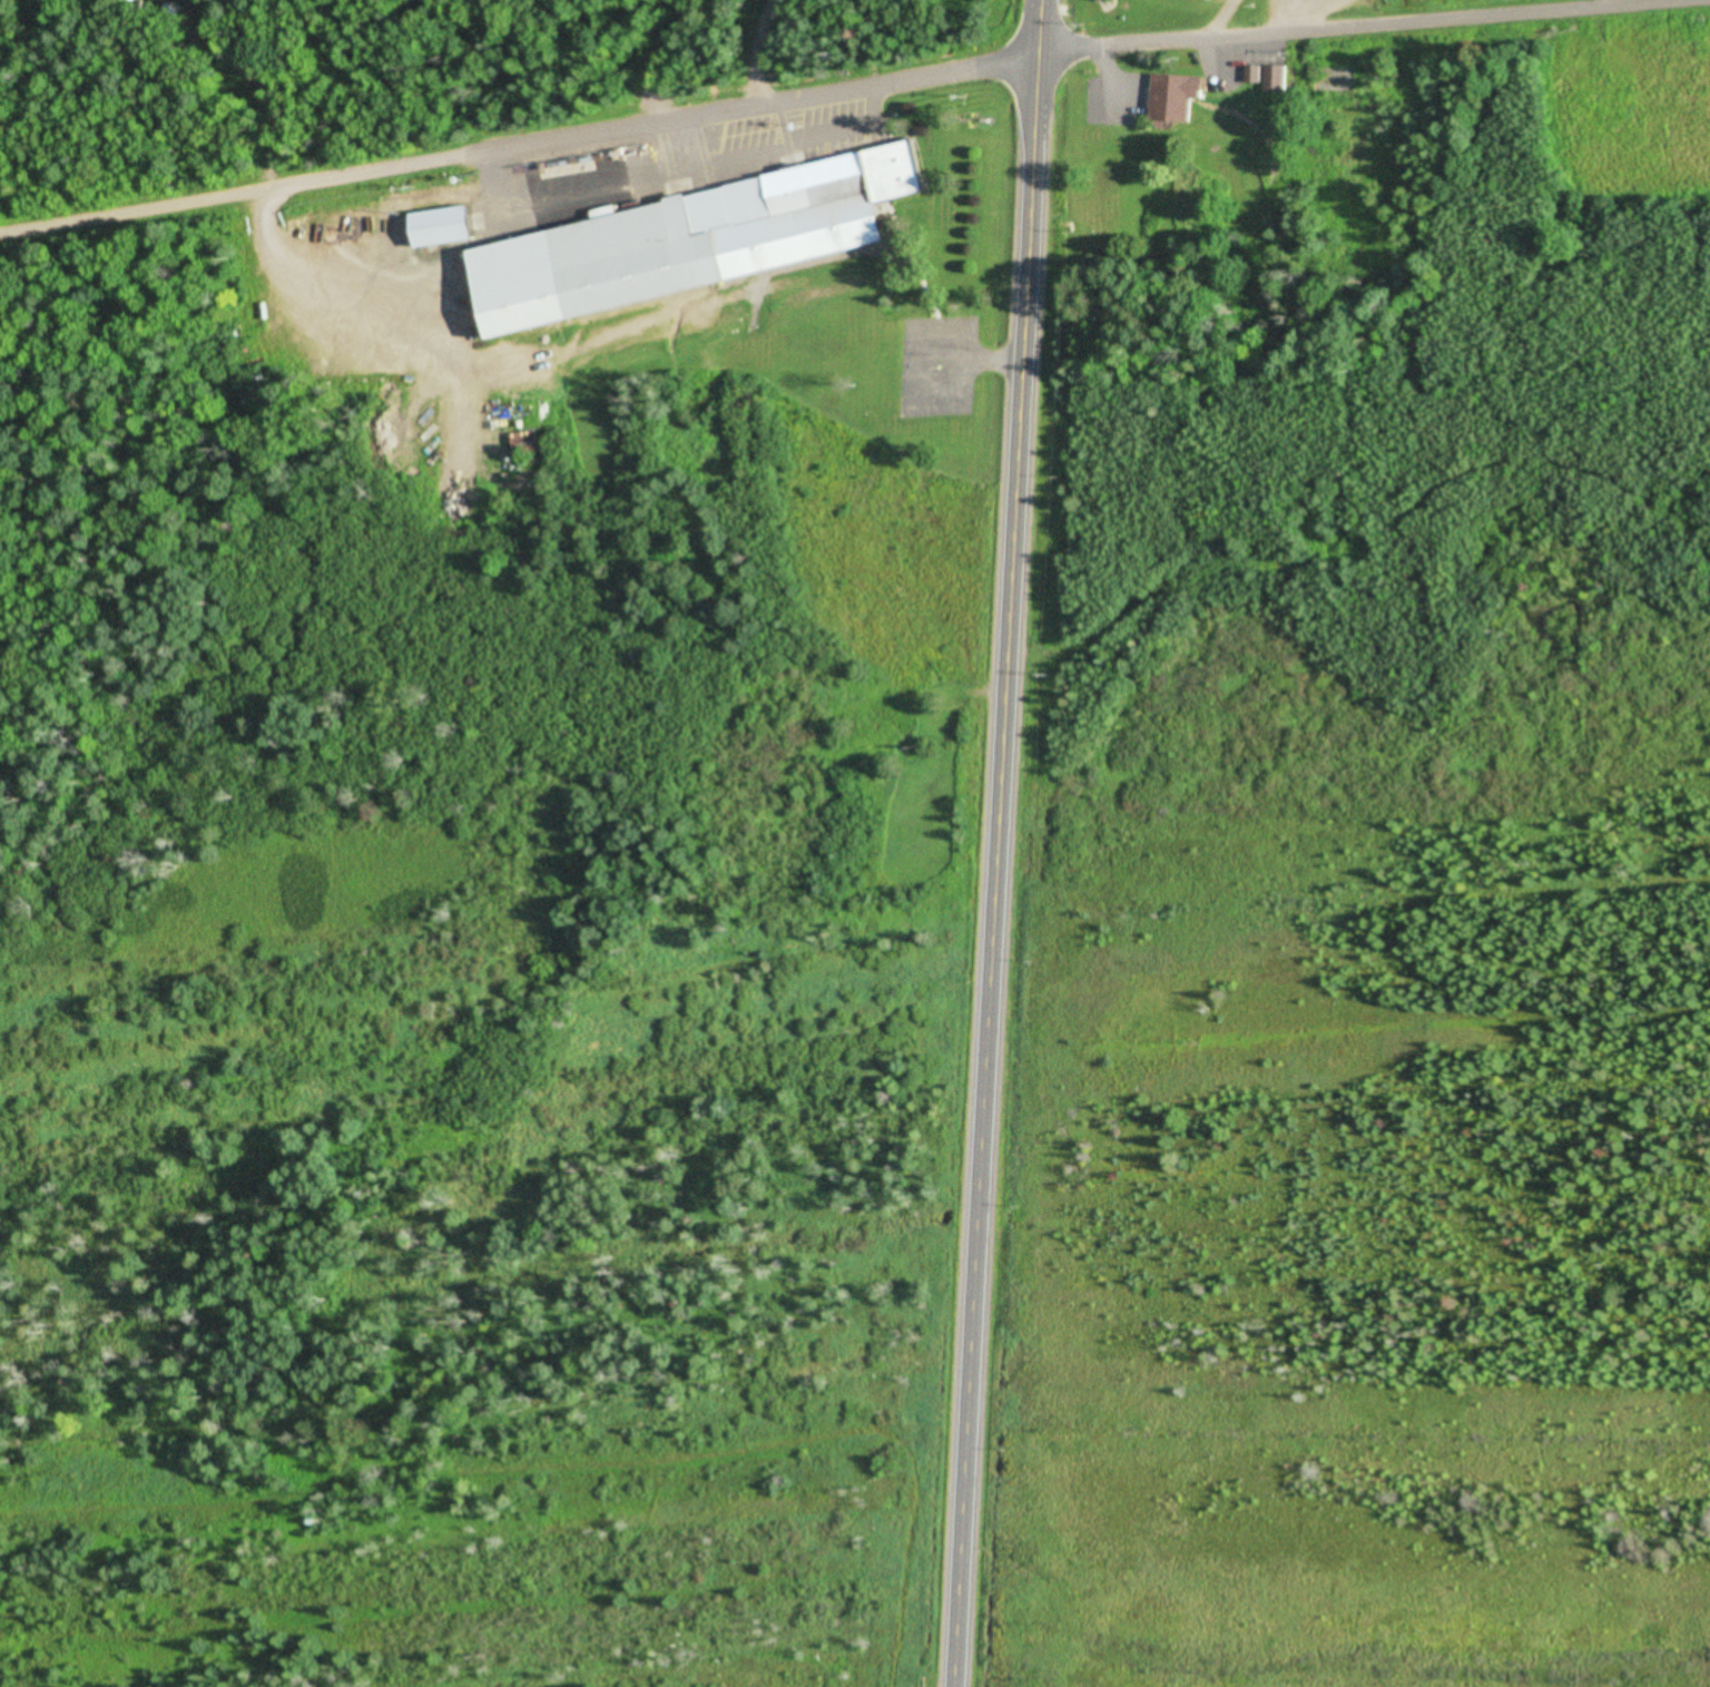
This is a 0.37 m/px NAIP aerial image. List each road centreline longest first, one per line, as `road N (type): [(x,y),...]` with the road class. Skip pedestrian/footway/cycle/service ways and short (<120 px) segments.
road 1 (primary): [(1035,0),(942,1686)]
road 2 (residential): [(0,220),(814,108),(1031,68)]
road 3 (residential): [(1709,8),(1031,68)]

